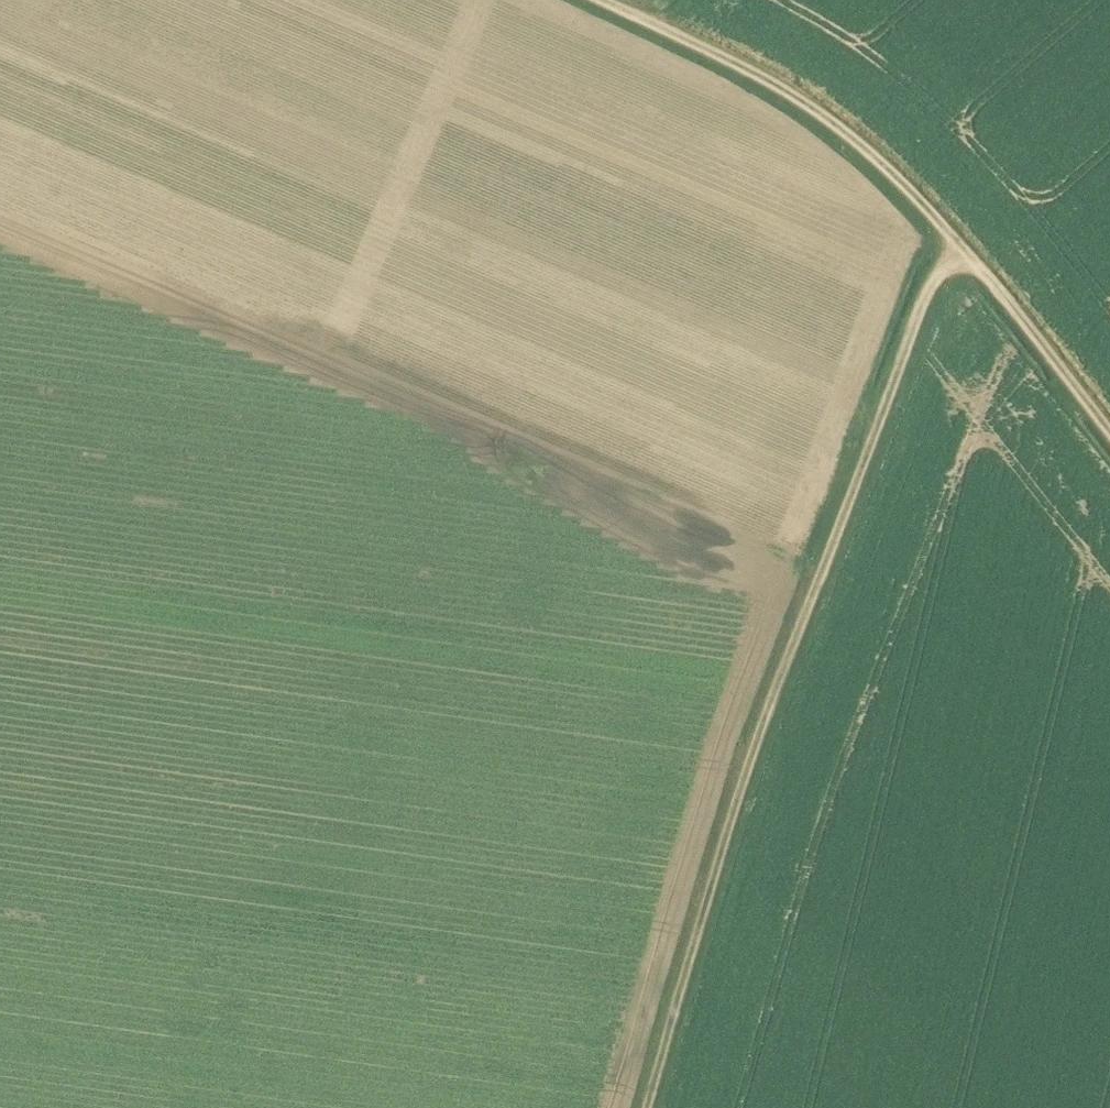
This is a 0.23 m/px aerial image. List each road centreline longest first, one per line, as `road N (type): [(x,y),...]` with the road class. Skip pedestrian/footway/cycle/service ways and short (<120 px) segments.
road 1 (track): [(657,1107),(773,723),(948,279),(967,249)]
road 2 (track): [(597,0),(837,122),(987,269),(1109,422)]

